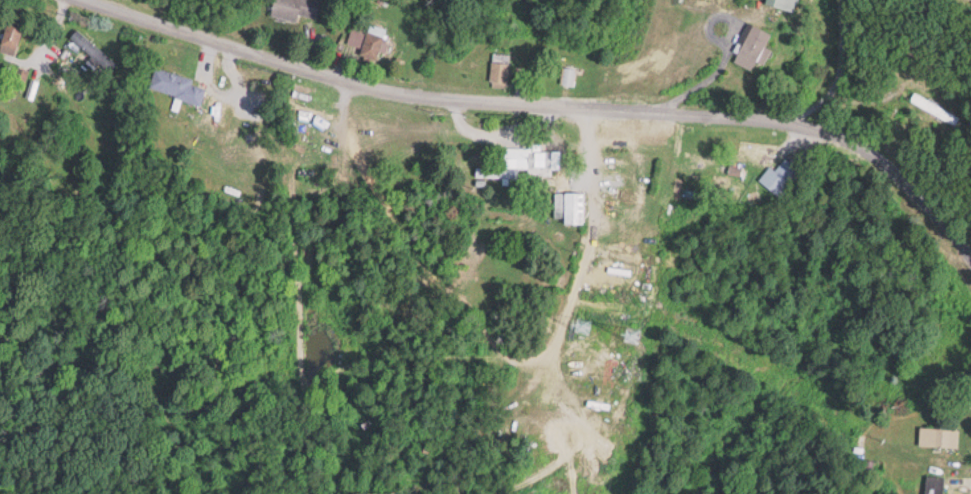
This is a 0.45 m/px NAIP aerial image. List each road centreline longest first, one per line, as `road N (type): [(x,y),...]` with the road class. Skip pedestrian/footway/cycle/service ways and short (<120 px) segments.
road 1 (residential): [(80,0),(338,77),(519,106),(720,115),(859,140),(970,252)]
road 2 (residential): [(432,493),(443,472),(455,374),(353,177),(338,77)]

